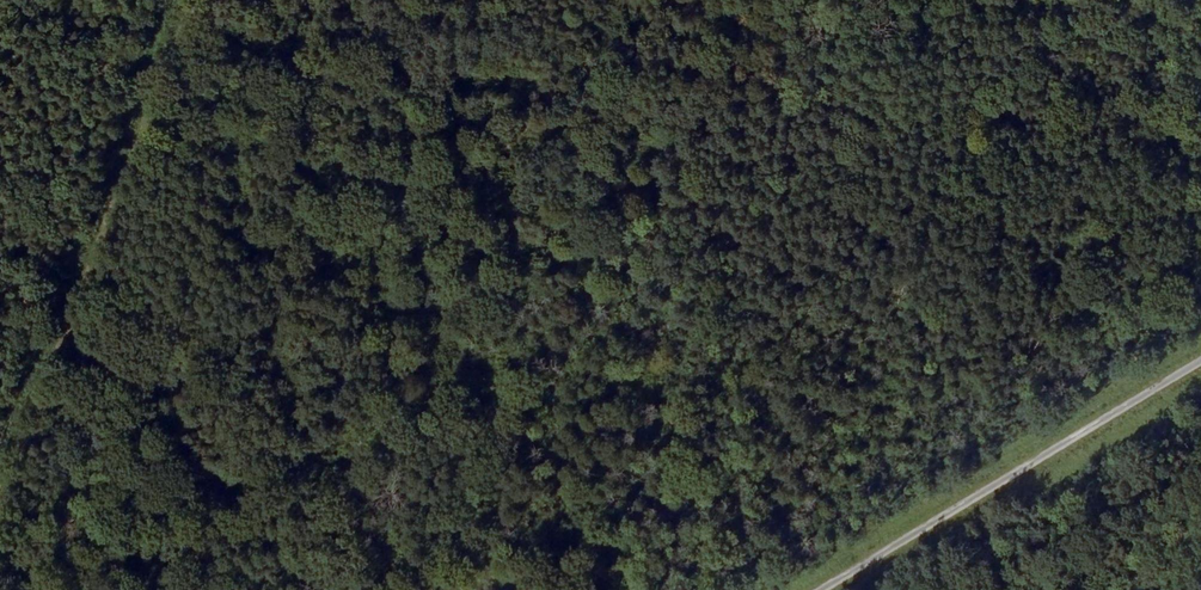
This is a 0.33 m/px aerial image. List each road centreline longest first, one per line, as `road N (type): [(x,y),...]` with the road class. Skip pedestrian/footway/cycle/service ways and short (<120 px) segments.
road 1 (track): [(0,493),(190,0)]
road 2 (unclassified): [(820,589),(1200,360)]

